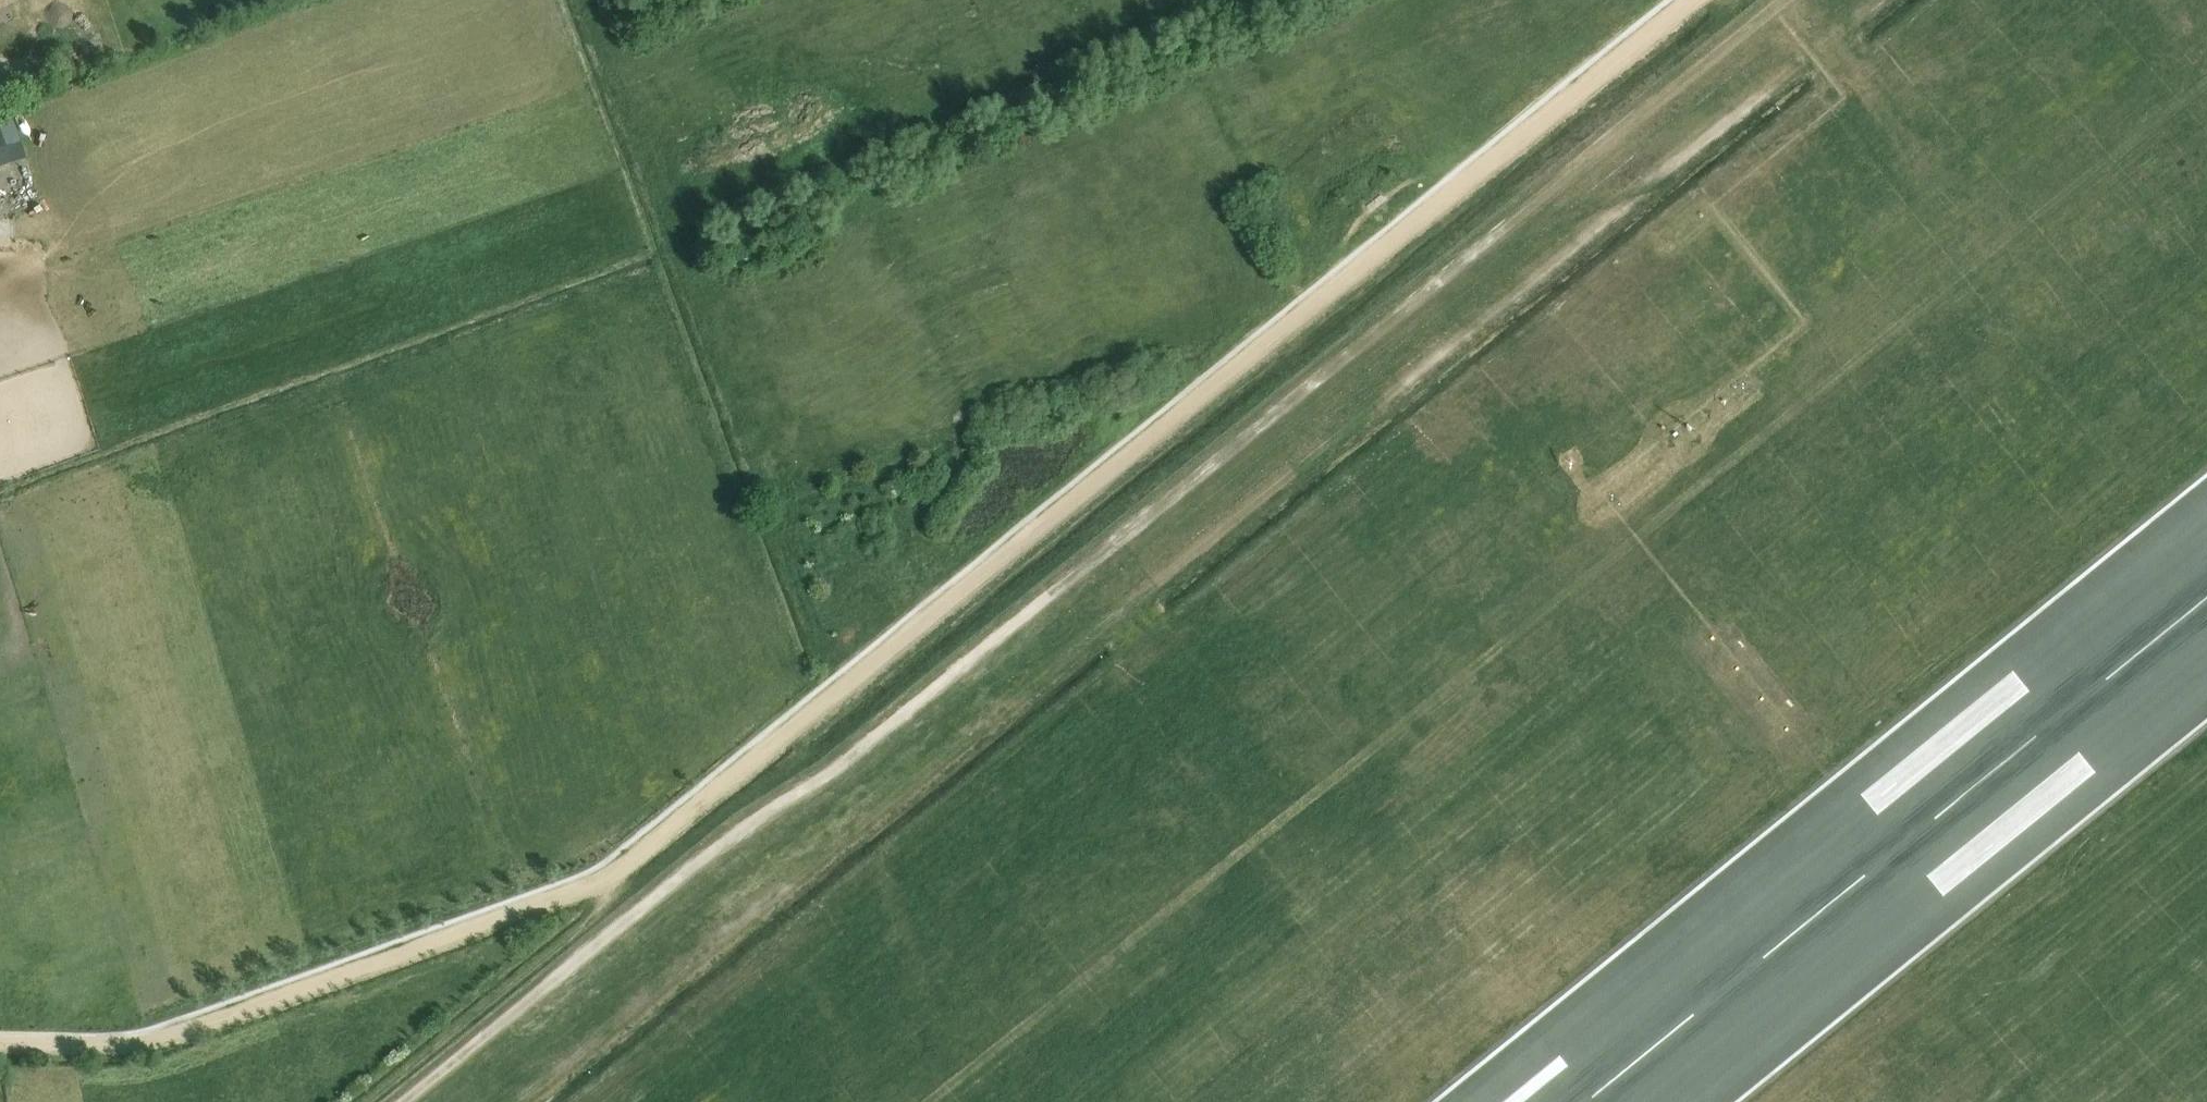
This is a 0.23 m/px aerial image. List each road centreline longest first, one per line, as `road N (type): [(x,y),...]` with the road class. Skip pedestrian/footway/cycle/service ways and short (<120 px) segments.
road 1 (track): [(0,1046),(143,1048),(617,872),(1693,0)]
road 2 (track): [(369,1101),(593,921),(617,872)]

